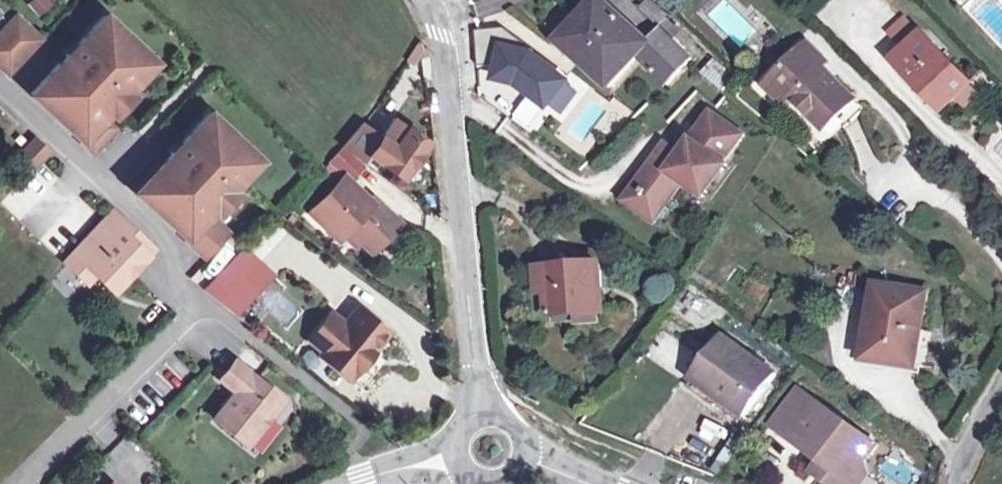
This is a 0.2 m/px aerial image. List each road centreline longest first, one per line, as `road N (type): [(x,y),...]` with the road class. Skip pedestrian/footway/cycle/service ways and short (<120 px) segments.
road 1 (residential): [(38,483),(208,314),(155,274),(175,245),(0,78)]
road 2 (residential): [(484,416),(440,35),(421,0)]

